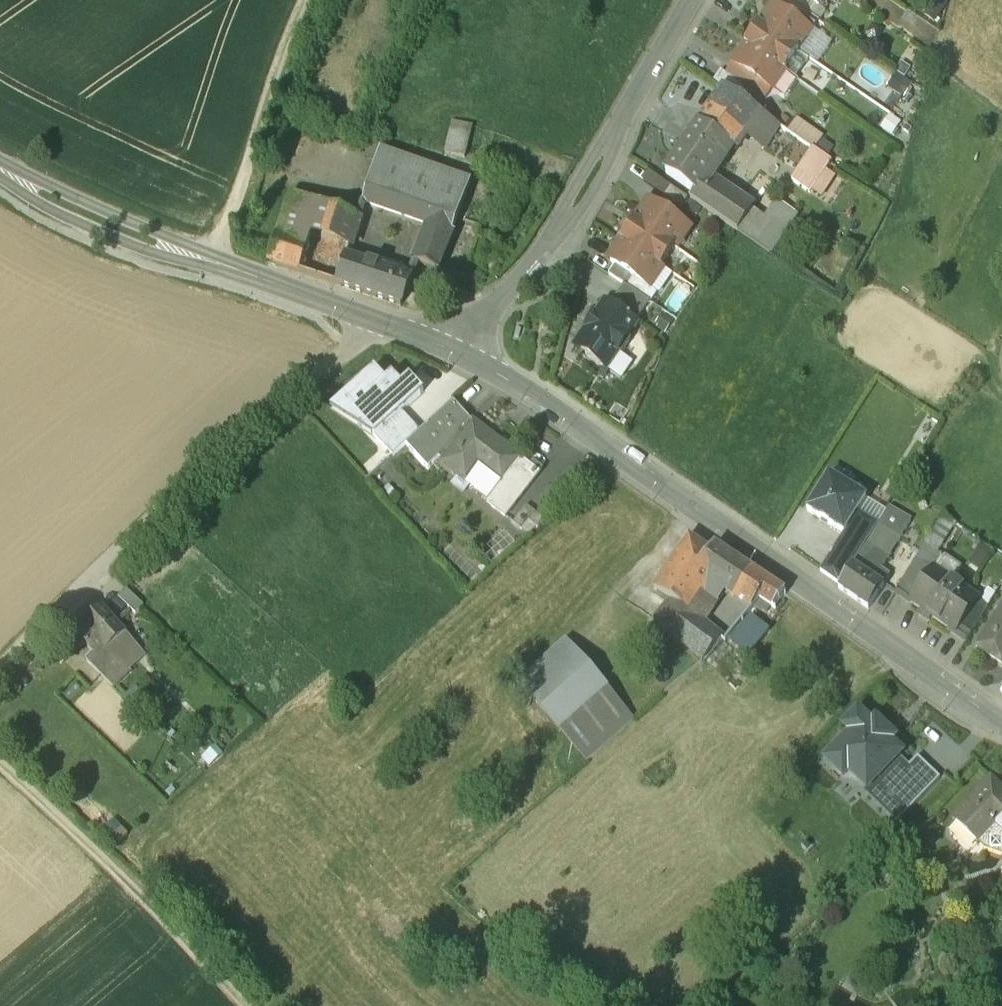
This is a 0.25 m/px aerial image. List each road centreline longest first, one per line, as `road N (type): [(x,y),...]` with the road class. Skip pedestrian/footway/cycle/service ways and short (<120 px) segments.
road 1 (tertiary): [(1001,730),(535,397),(451,349)]
road 2 (tertiary): [(451,349),(105,225),(0,169)]
road 3 (track): [(352,347),(280,396),(0,666)]
road 4 (residential): [(451,349),(542,247),(688,0)]
road 5 (track): [(0,763),(144,895),(245,1005)]
road 6 (track): [(213,262),(279,52),(303,0)]

